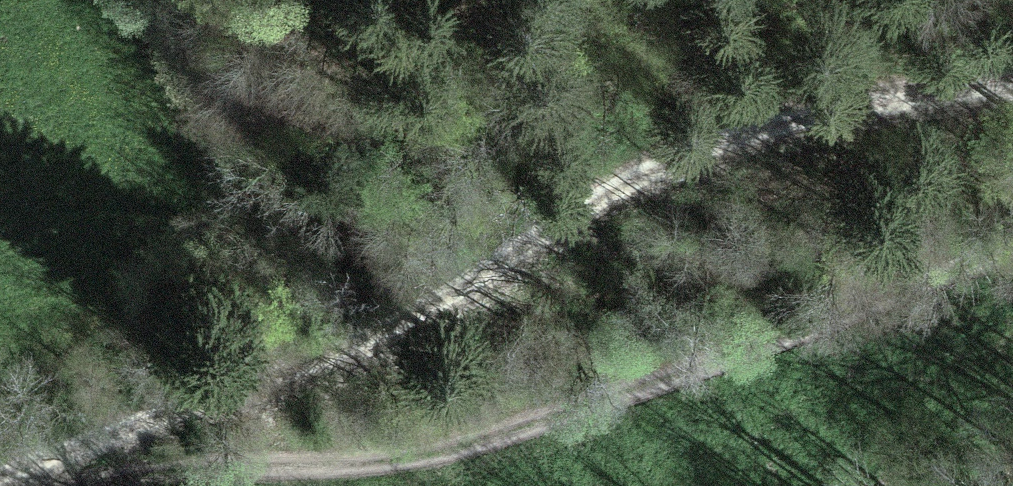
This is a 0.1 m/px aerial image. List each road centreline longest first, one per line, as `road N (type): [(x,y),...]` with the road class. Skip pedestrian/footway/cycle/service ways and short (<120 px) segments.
road 1 (track): [(0,483),(509,273),(698,138),(1012,91)]
road 2 (track): [(21,477),(180,465),(344,467),(519,432),(1012,250)]

